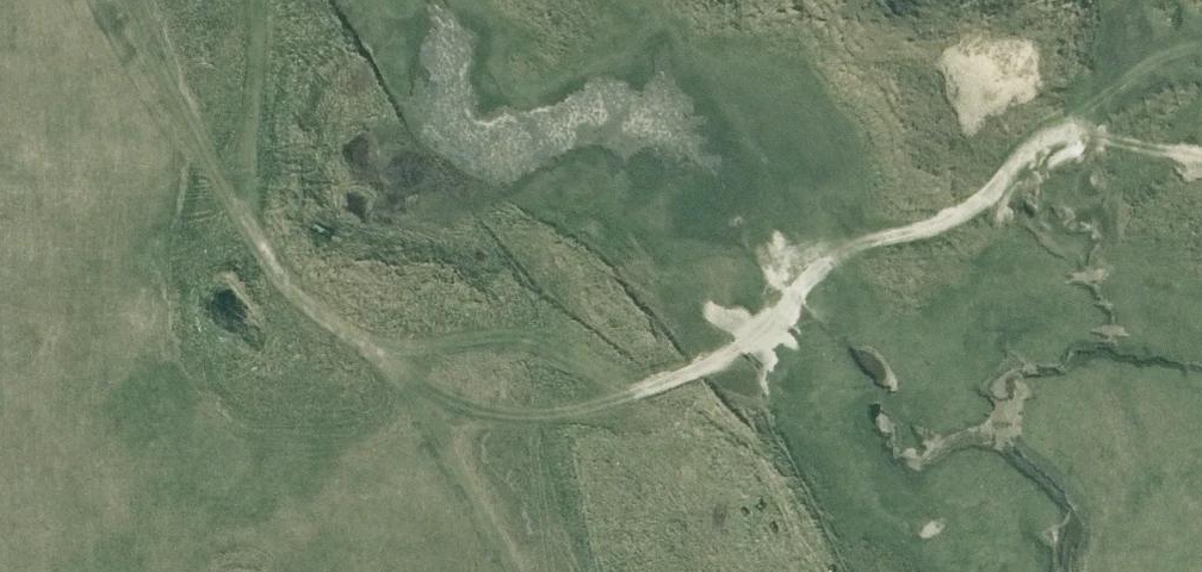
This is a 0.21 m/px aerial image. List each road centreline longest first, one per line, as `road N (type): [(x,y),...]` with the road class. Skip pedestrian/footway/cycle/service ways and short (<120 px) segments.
road 1 (track): [(112,0),(267,264),(295,298),(430,390),(498,411),(576,407),(679,378)]
road 2 (track): [(679,378),(752,340),(780,282),(812,255),(963,209),(1051,129),(1071,124),(1201,153)]

